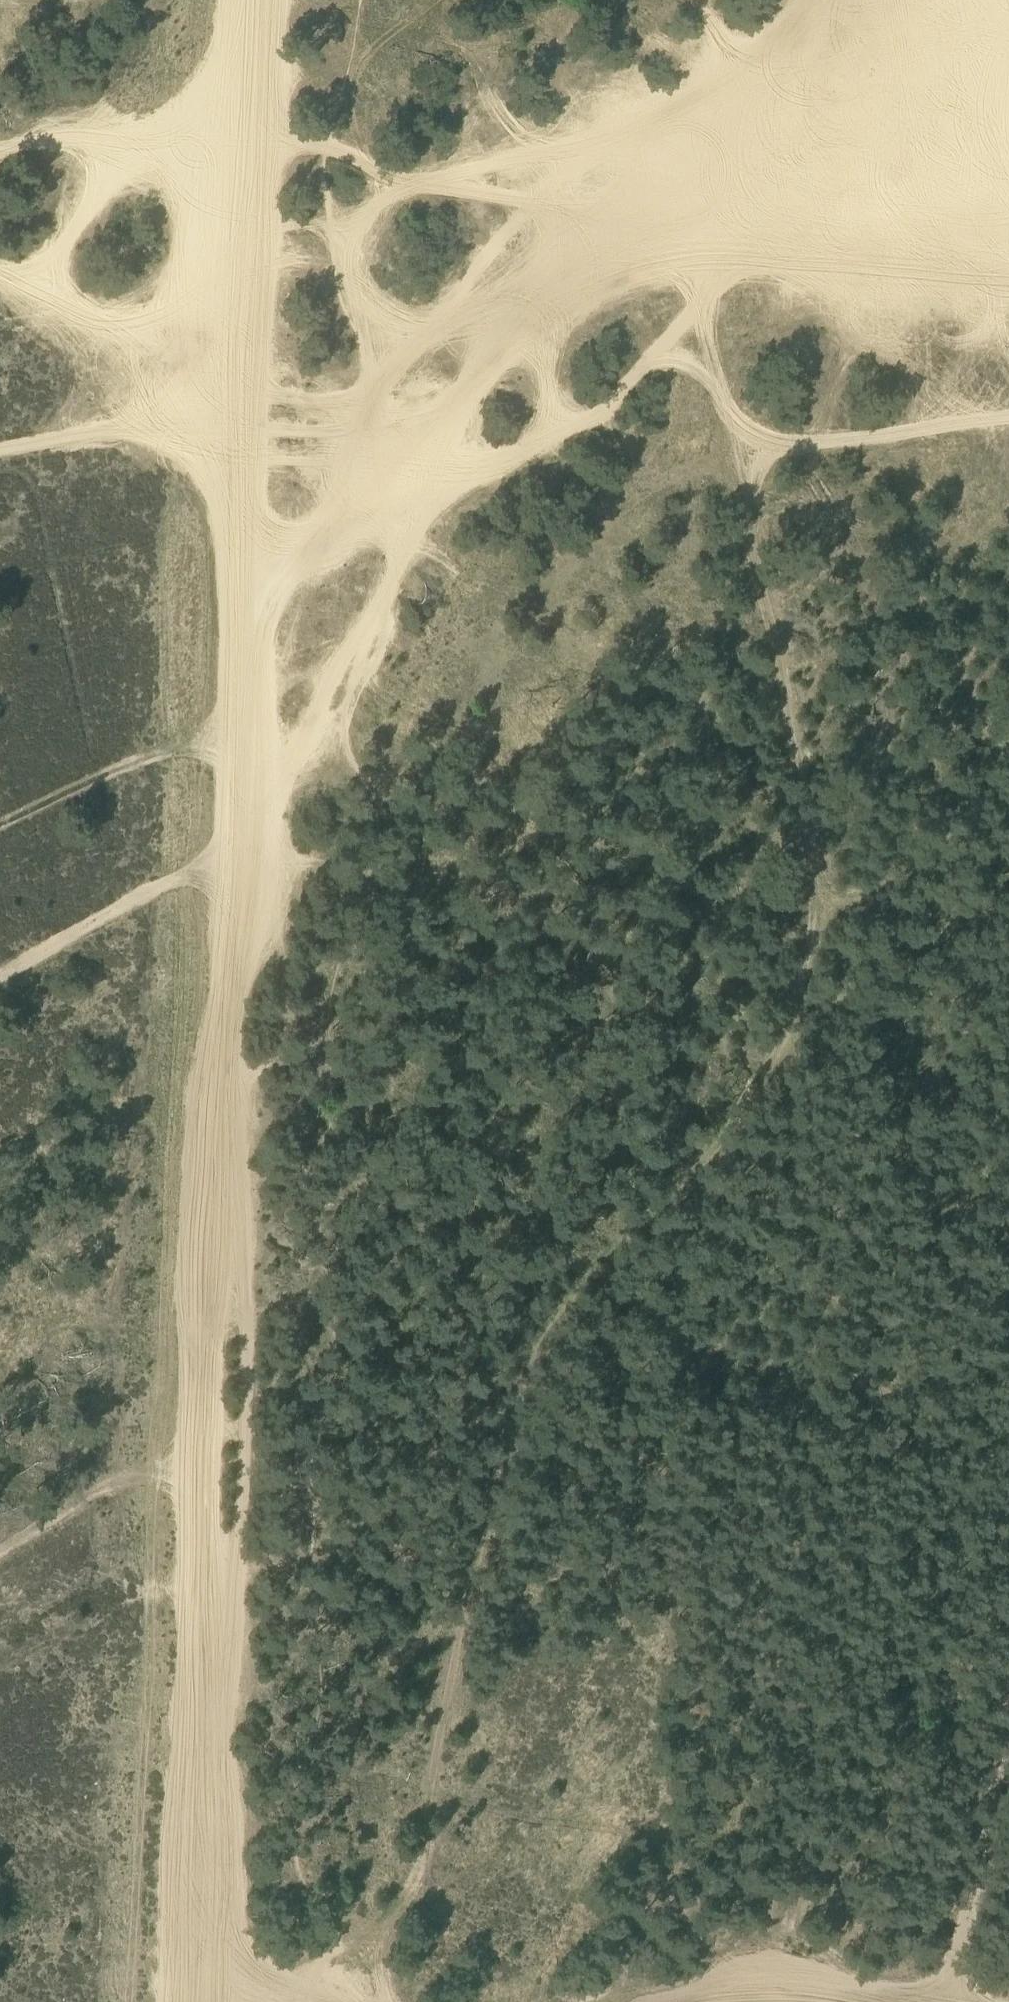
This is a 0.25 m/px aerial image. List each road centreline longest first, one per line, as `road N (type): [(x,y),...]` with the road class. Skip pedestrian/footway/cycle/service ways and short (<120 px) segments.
road 1 (track): [(944,2001),(1008,1741)]

